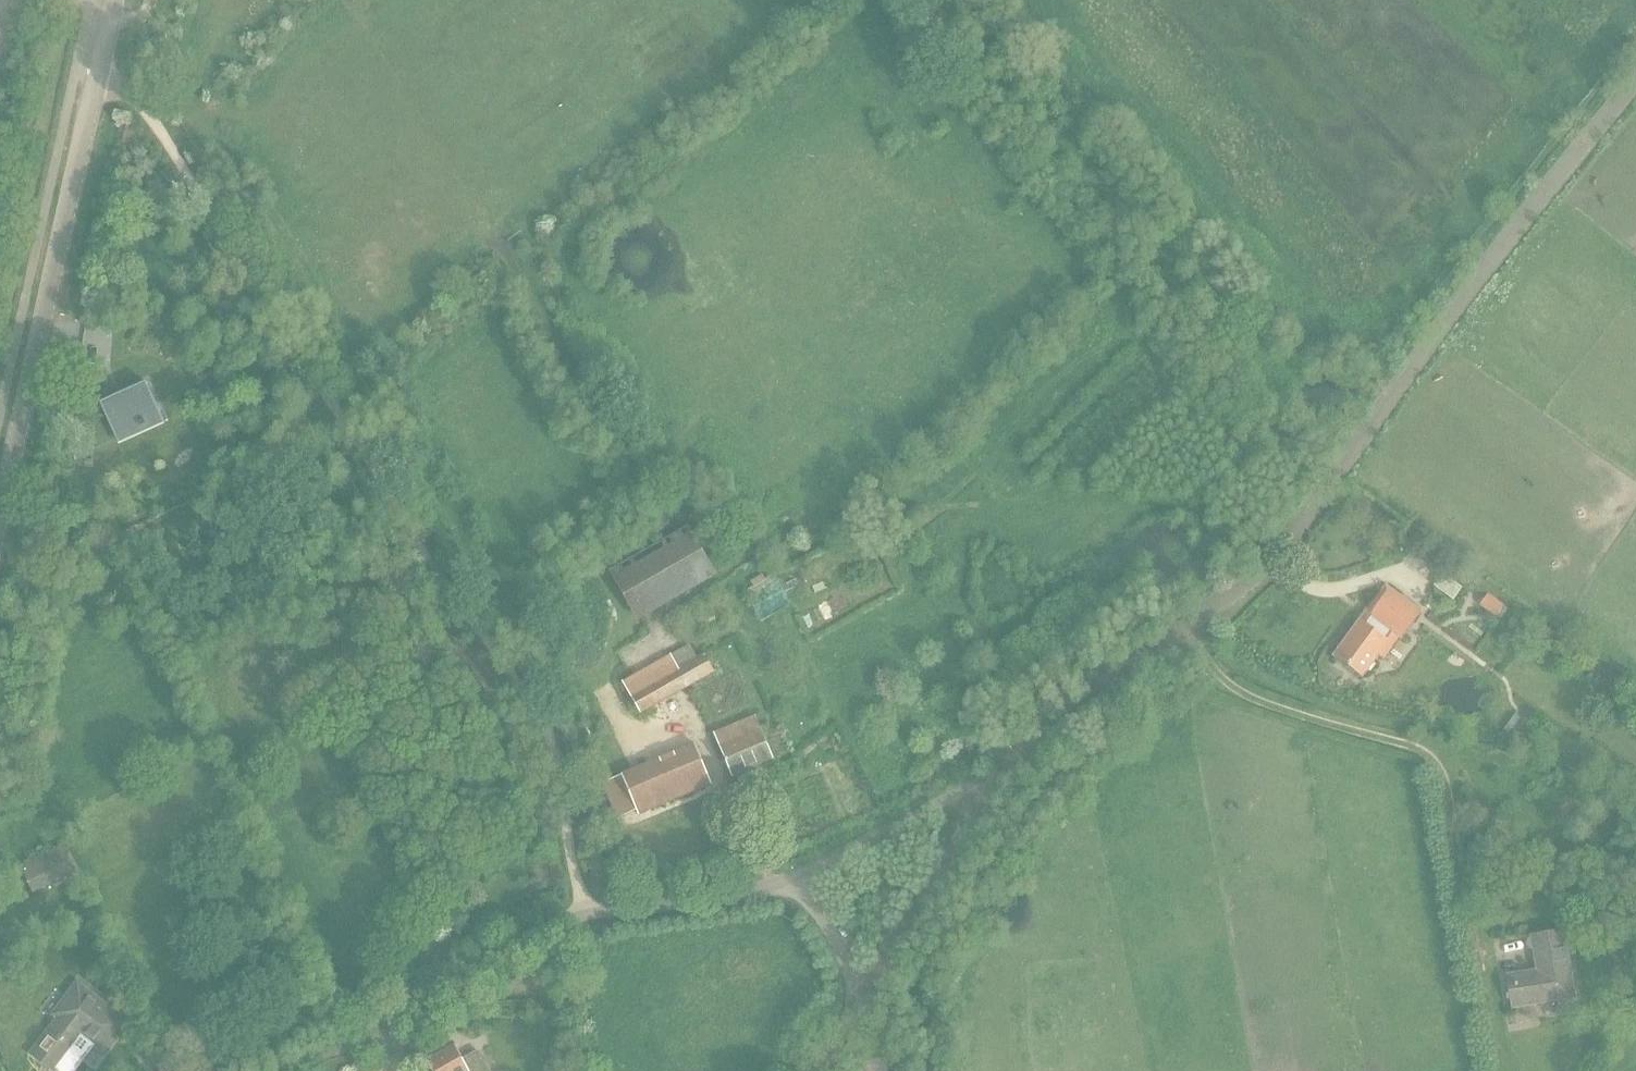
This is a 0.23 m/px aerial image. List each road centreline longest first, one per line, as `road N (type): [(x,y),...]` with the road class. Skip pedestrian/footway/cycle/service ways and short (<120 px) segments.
road 1 (unclassified): [(1635,81),(1552,180),(1250,590),(1175,631),(1047,722),(983,790)]
road 2 (track): [(99,78),(133,96),(545,720),(582,904)]
road 3 (residential): [(279,1070),(582,904),(798,882)]
road 4 (unclassified): [(864,982),(983,790)]
road 5 (residential): [(798,882),(957,795),(983,790)]
road 6 (unclassified): [(864,982),(839,960),(798,882)]

